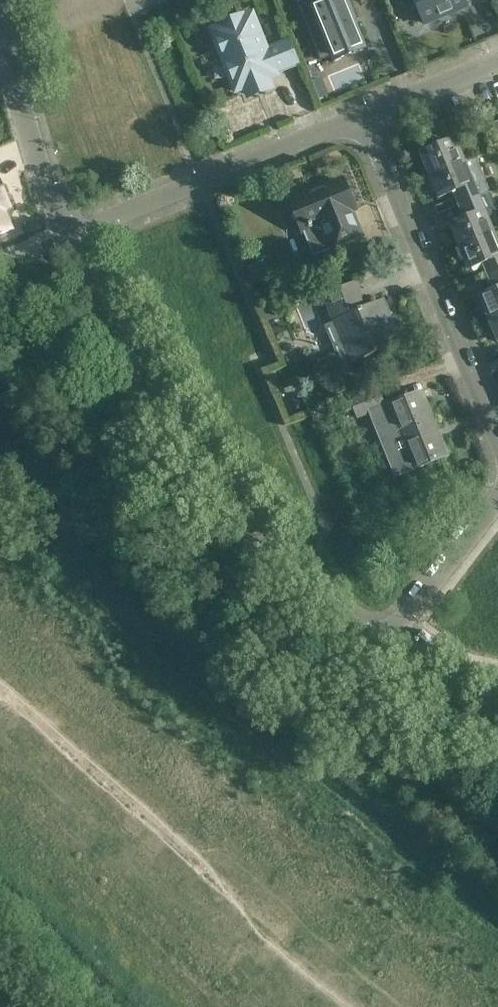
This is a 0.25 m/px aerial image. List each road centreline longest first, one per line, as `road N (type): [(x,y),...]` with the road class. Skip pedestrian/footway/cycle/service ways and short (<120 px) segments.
road 1 (residential): [(383,653),(290,576),(198,473),(146,401),(66,239)]
road 2 (residential): [(497,442),(373,116)]
road 3 (residential): [(66,239),(200,178),(373,116)]
road 4 (residential): [(66,239),(17,82),(1,0)]
road 5 (residential): [(383,653),(497,508)]
road 6 (residential): [(497,732),(383,653)]
road 7 (residential): [(373,116),(497,61)]

